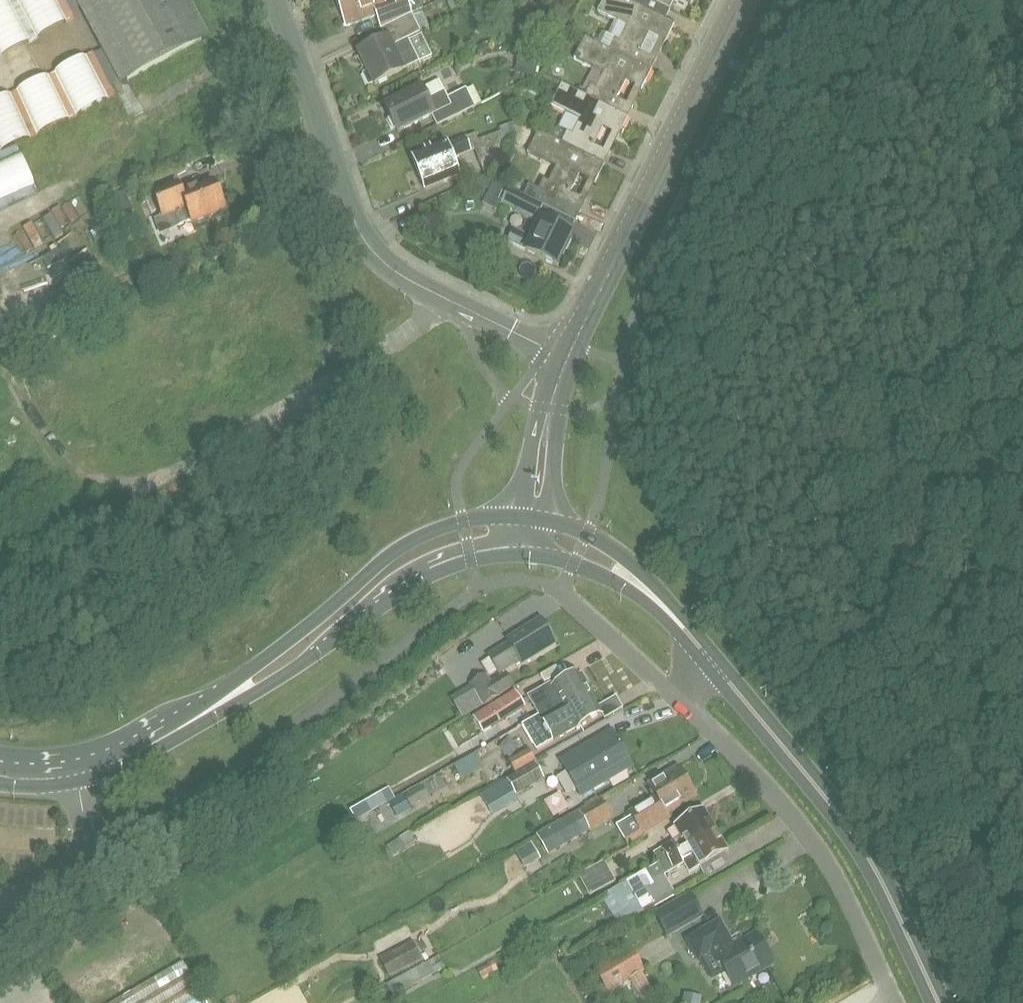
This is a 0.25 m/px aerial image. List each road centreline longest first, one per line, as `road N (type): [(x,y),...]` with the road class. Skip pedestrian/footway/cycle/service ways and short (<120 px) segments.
road 1 (residential): [(567,357),(384,265),(362,236),(274,0)]
road 2 (secondary): [(938,1002),(871,865),(807,773),(714,664)]
road 3 (tertiary): [(746,0),(567,357)]
road 4 (residential): [(894,1002),(832,872),(802,829),(677,698)]
road 5 (secondary): [(520,516),(462,520),(398,549),(210,709)]
road 6 (secondary): [(210,709),(259,690),(433,574),(527,555)]
road 7 (unclassified): [(0,908),(75,862),(83,848),(79,774)]
road 8 (secondary): [(684,628),(622,557),(588,532),(549,519)]
road 9 (secondary): [(527,555),(608,578),(684,628)]
road 10 (residential): [(677,698),(561,595)]
road 11 (secondary): [(210,709),(136,753),(79,774)]

